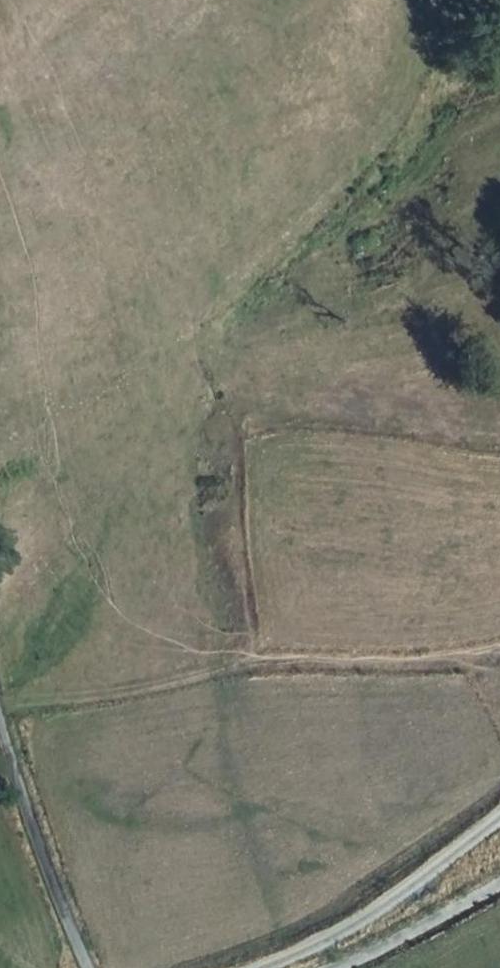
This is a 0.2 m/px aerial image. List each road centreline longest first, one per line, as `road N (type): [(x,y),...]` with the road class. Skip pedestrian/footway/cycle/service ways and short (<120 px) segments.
road 1 (residential): [(499,884),(339,967)]

